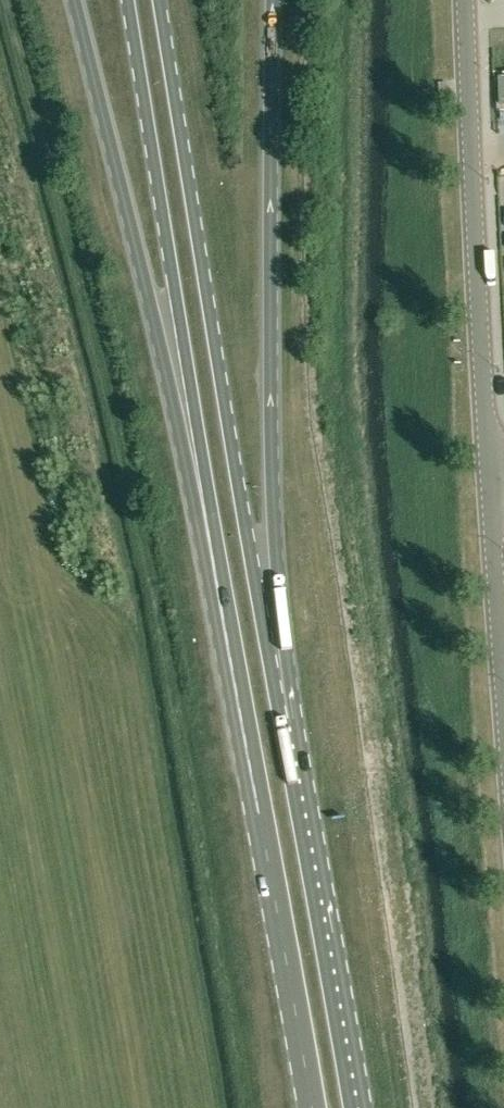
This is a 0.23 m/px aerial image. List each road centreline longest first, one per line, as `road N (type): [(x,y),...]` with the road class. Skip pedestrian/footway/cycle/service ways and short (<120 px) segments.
road 1 (primary): [(78,0),(258,809)]
road 2 (primary): [(127,0),(258,809)]
road 3 (primary): [(288,718),(261,618),(158,0)]
road 4 (primary): [(288,718),(272,429),(281,0)]
road 5 (unclassified): [(469,0),(487,483)]
road 6 (primary): [(358,1107),(288,718)]
road 7 (primary): [(258,809),(310,1107)]
road 8 (unclassified): [(487,483),(503,665)]

